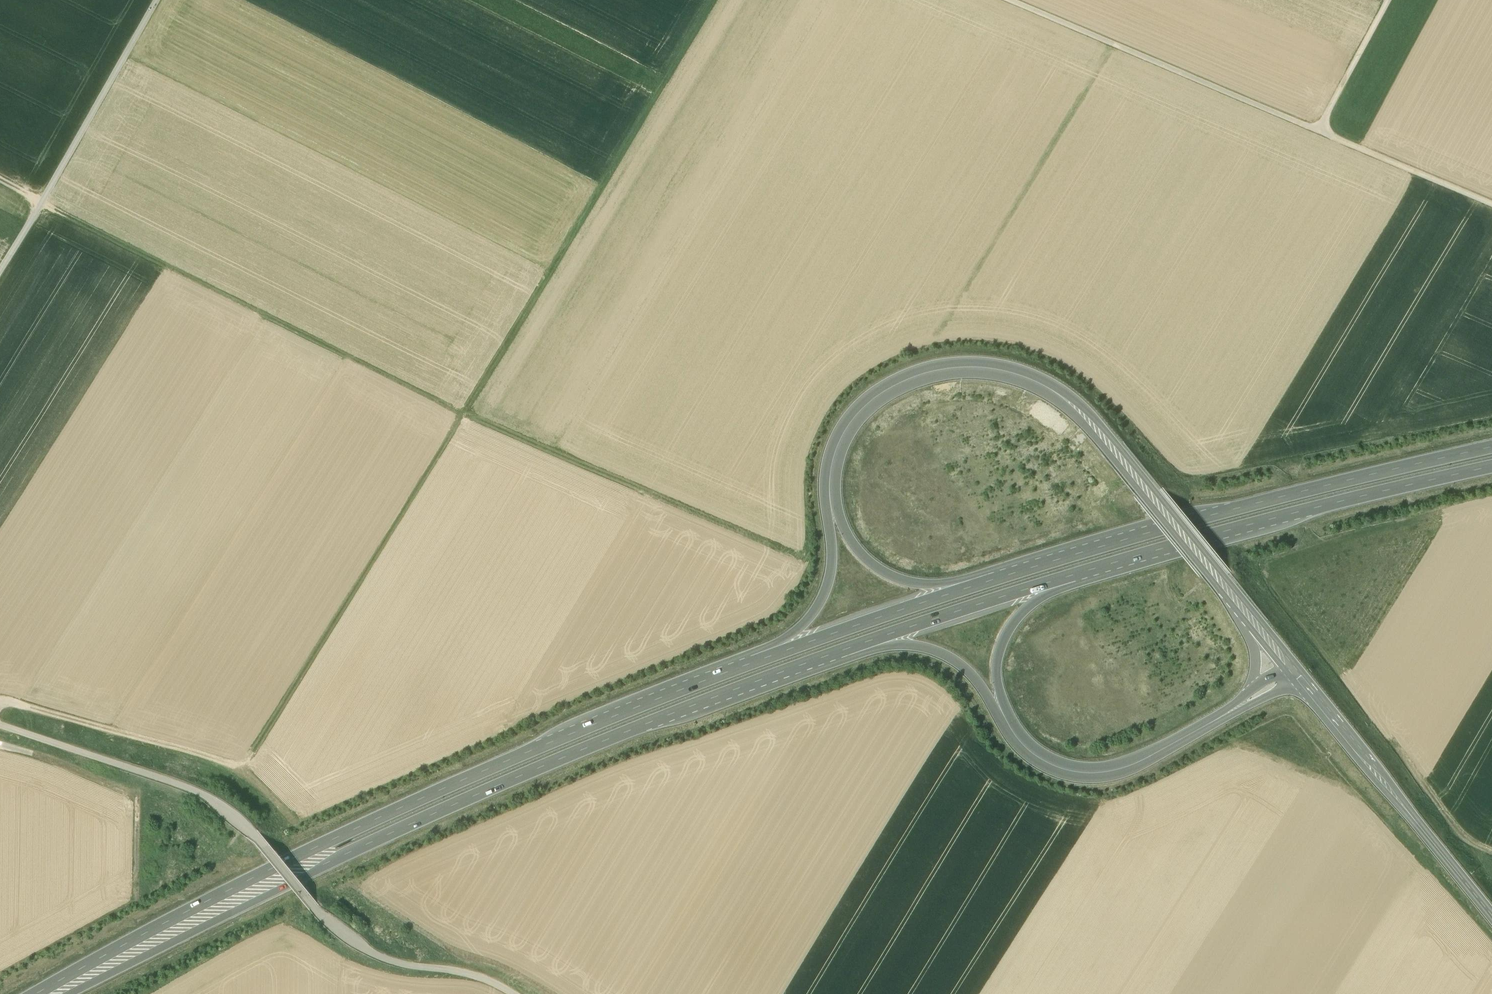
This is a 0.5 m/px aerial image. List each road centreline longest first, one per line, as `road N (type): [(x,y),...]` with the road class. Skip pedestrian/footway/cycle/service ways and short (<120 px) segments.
road 1 (track): [(0,702),(240,765),(467,419),(720,0)]
road 2 (trunk): [(66,993),(457,804),(826,657)]
road 3 (trunk): [(767,656),(363,824),(38,993)]
road 4 (trunk): [(1248,614),(1092,424),(1058,395),(1010,373),(946,369),(879,395),(841,440),(829,498)]
road 5 (track): [(0,725),(206,796),(255,834),(331,924),(374,954),(471,974),(514,993)]
road 6 (trunk): [(1491,446),(973,586)]
road 7 (track): [(1002,0),(1491,208)]
road 8 (track): [(0,180),(467,419)]
road 9 (trunk): [(1070,577),(1491,466)]
road 10 (track): [(157,0),(0,271)]
road 11 (trunk): [(1491,914),(1300,678)]
road 12 (trunk): [(1248,701),(1150,757),(1106,772),(1056,767),(1009,726)]
road 13 (trunk): [(826,657),(1070,577)]
road 14 (track): [(136,897),(136,798),(0,745)]
road 15 (trunk): [(826,657),(903,645),(942,654),(967,670),(1009,726)]
road 16 (trunk): [(973,586),(767,656)]
road 17 (trunk): [(973,586),(904,581),(876,567),(829,498)]
road 18 (trunk): [(829,498),(830,580),(815,612),(767,656)]
road 19 (trunk): [(1009,726),(998,674),(1002,647),(1023,612),(1070,577)]
road 20 (track): [(1396,0),(1325,137)]
road 21 (track): [(1404,760),(1464,843),(1491,855)]

